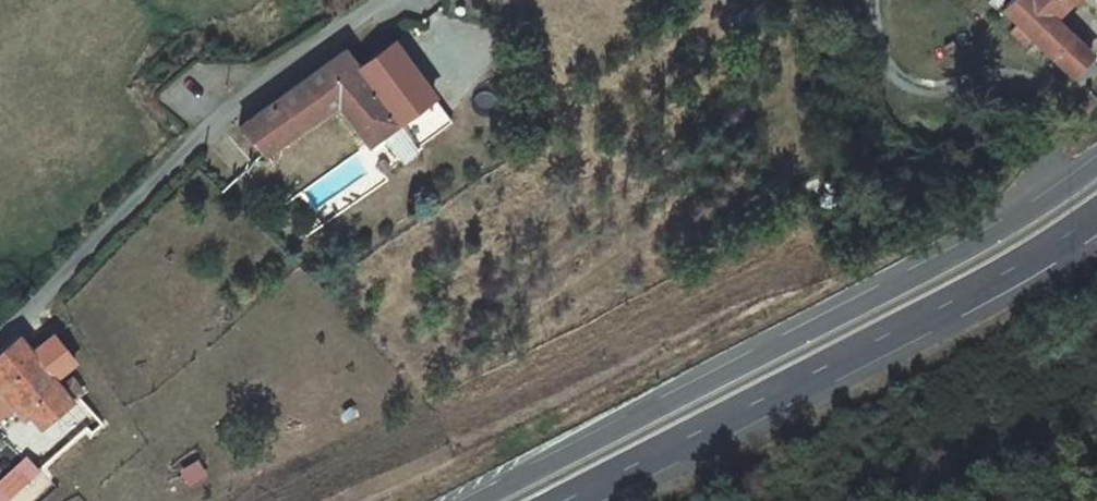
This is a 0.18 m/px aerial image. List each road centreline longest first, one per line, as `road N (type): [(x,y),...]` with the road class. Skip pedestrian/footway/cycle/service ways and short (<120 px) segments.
road 1 (secondary): [(1096,167),(993,238),(495,500)]
road 2 (secondary): [(571,500),(986,287),(1096,218)]
road 3 (unclassified): [(0,340),(263,83),(385,0)]

